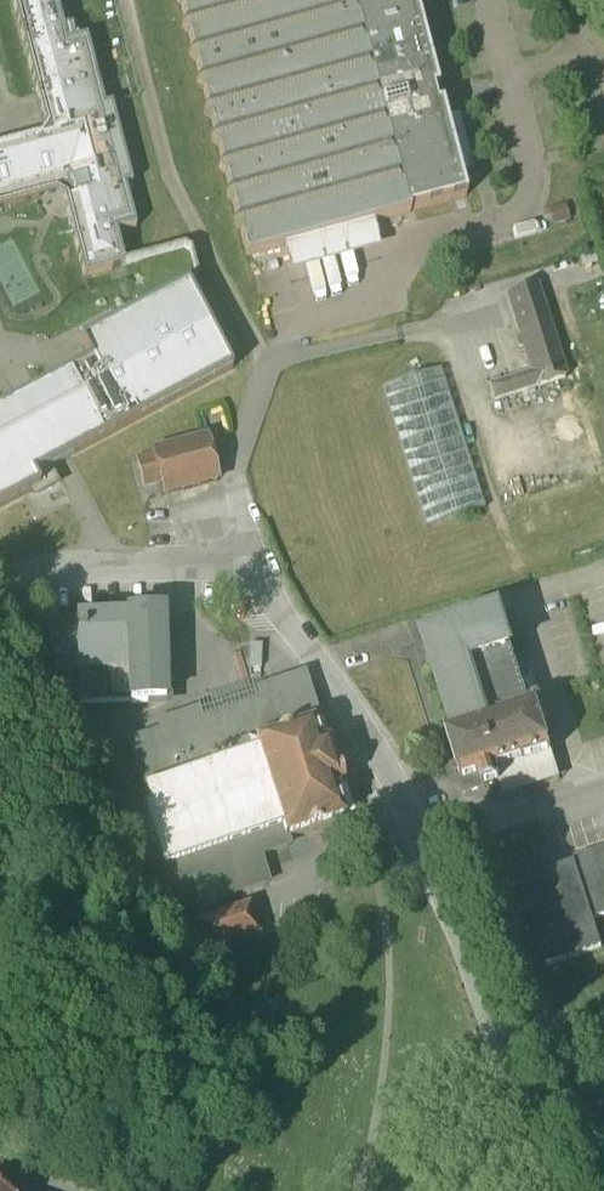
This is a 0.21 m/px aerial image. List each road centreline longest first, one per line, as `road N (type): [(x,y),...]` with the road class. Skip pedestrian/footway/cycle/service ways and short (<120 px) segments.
road 1 (unclassified): [(431,843),(347,695),(267,596),(229,561),(132,558),(0,579)]
road 2 (unclassified): [(556,1190),(431,843)]
road 3 (unclassified): [(431,843),(603,785)]

